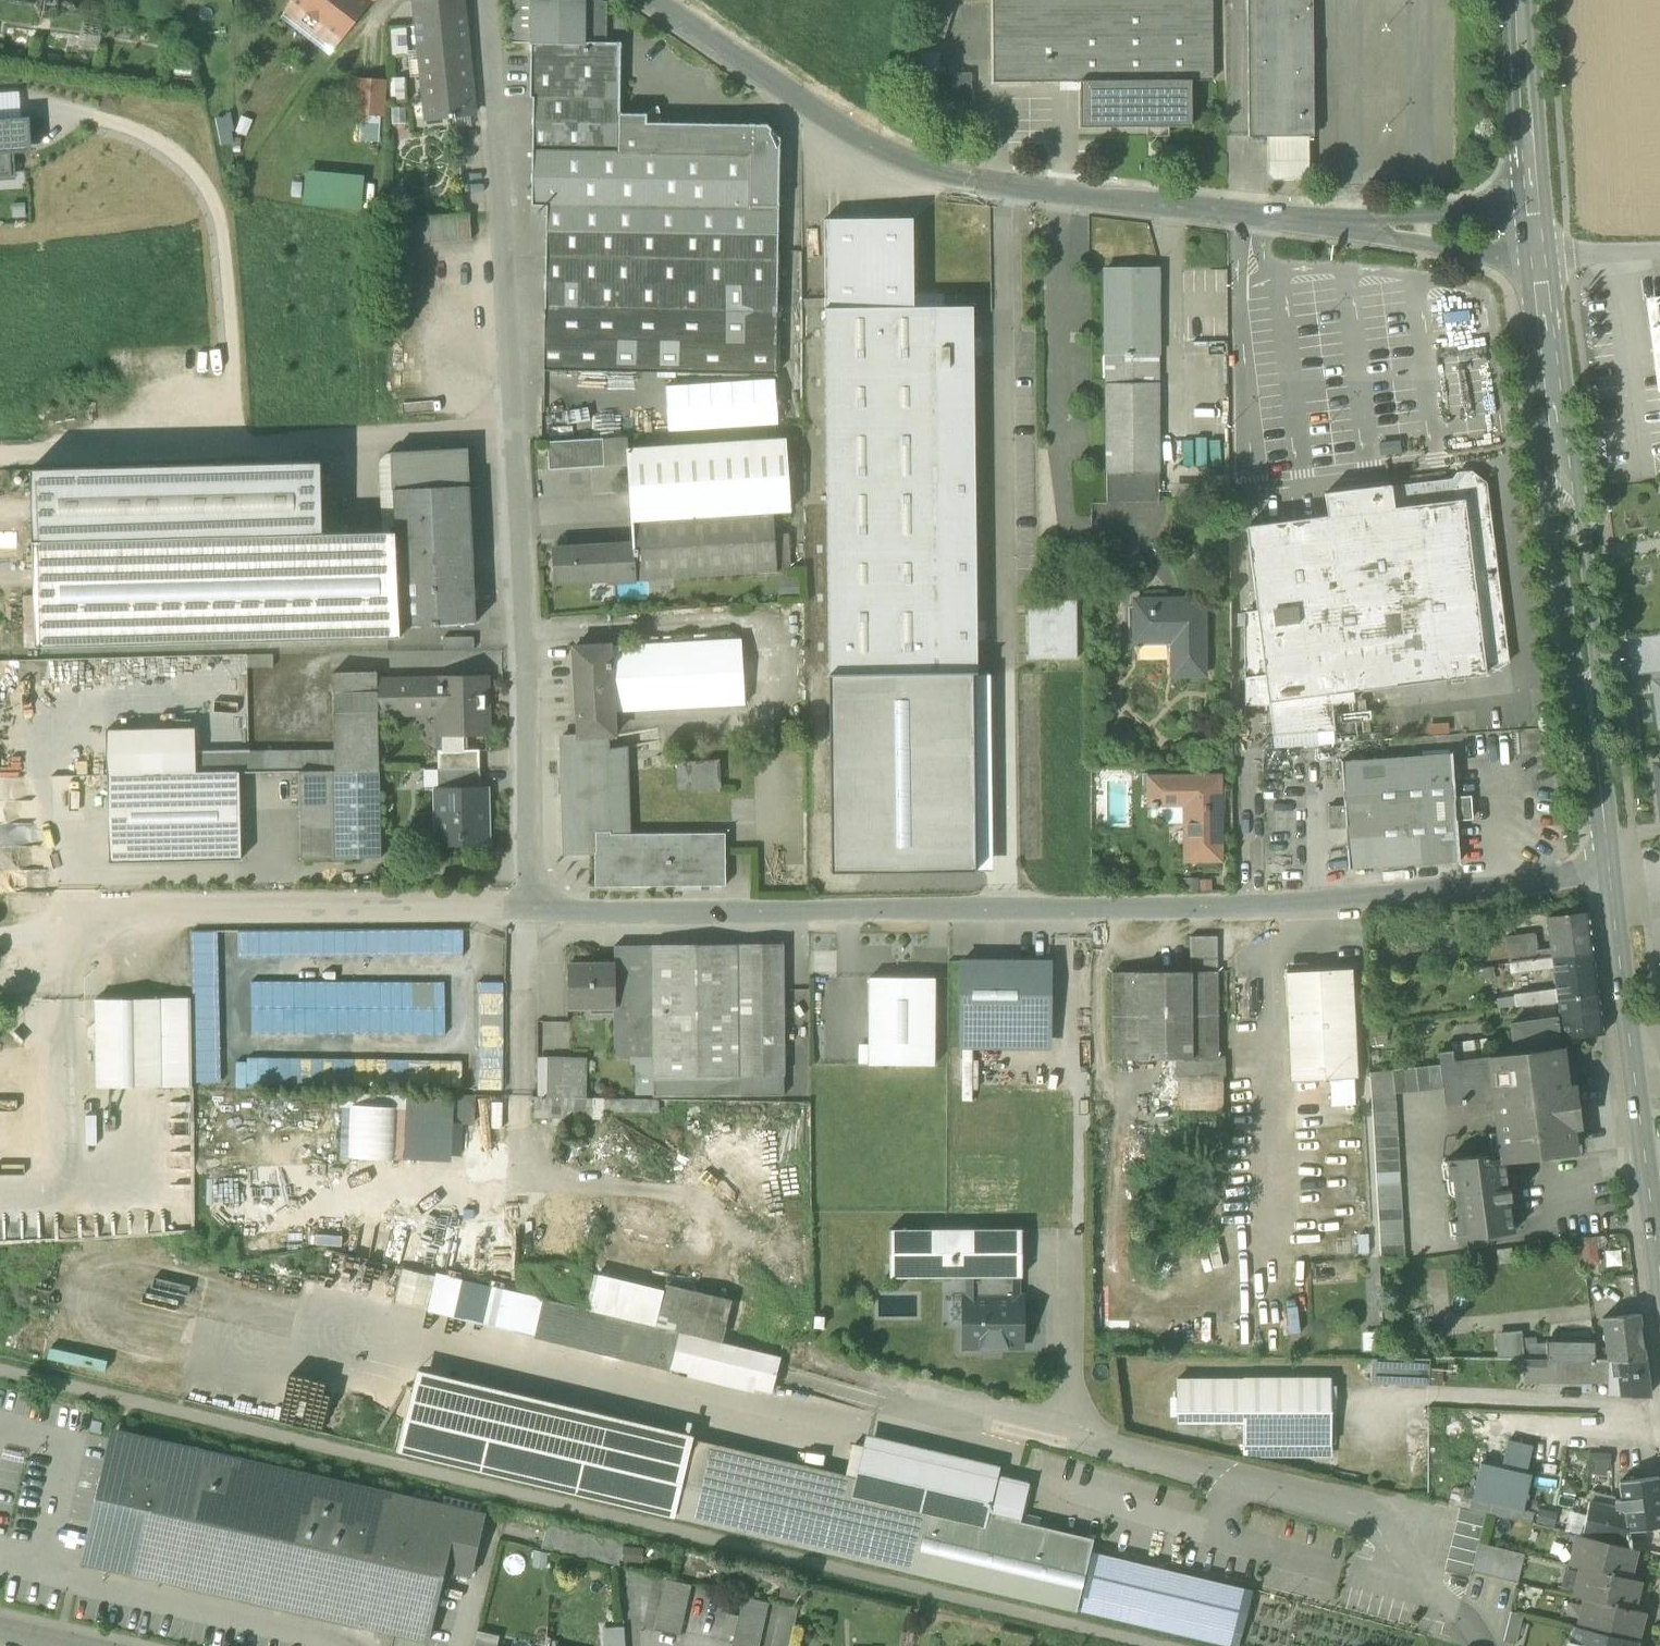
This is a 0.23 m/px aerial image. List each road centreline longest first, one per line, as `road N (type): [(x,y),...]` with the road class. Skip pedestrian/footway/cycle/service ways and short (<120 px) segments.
road 1 (residential): [(1611,872),(1343,900),(528,915)]
road 2 (residential): [(1533,244),(936,173),(857,137),(647,0)]
road 3 (residential): [(528,915),(526,649),(488,0)]
road 4 (tertiary): [(1533,244),(1611,872)]
road 5 (residential): [(0,989),(81,923),(528,915)]
road 6 (residential): [(1107,1498),(1444,1599),(1479,1645)]
road 7 (tertiary): [(1611,872),(1659,1265)]
road 8 (tertiary): [(1533,244),(1519,0)]
road 9 (unclassified): [(1533,244),(1659,249)]

